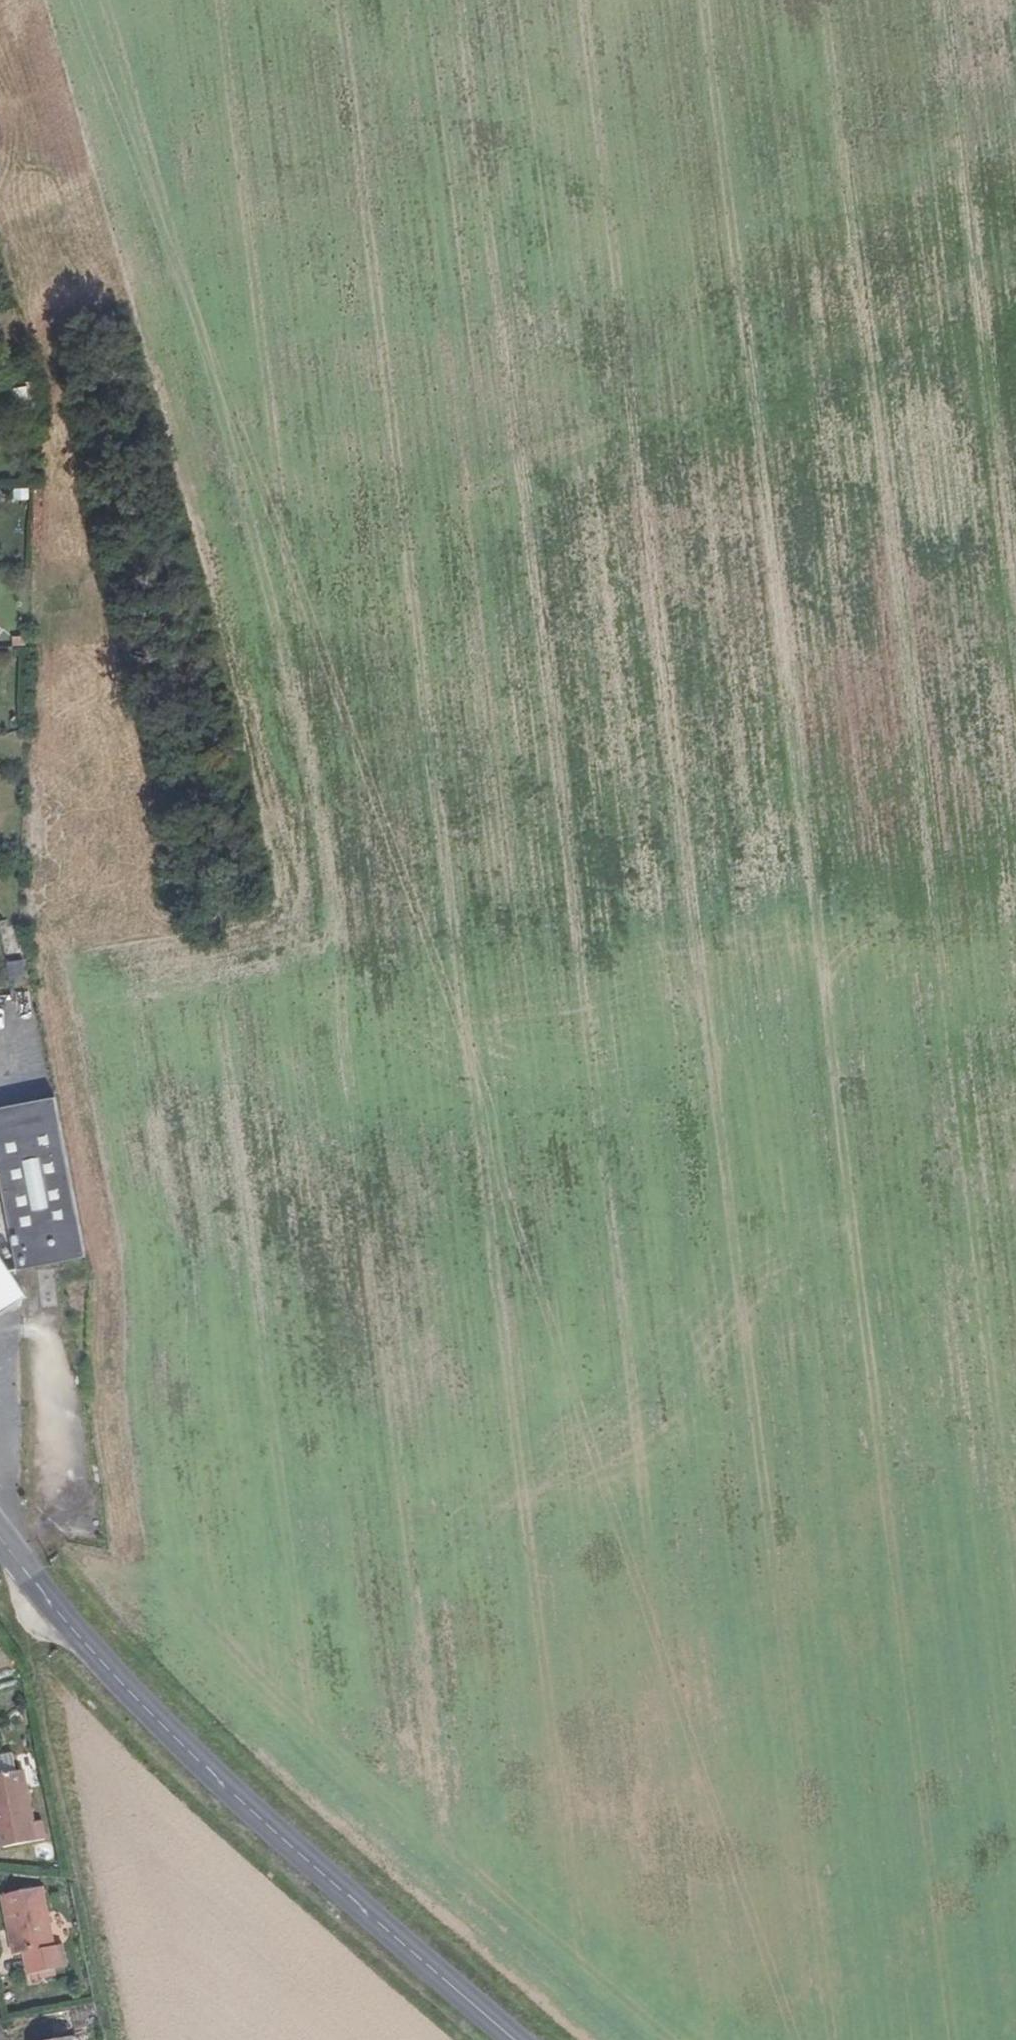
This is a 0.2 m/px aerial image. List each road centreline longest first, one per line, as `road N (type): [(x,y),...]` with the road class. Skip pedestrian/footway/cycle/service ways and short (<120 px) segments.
road 1 (primary): [(0,1538),(39,1595),(226,1785),(519,2039)]

